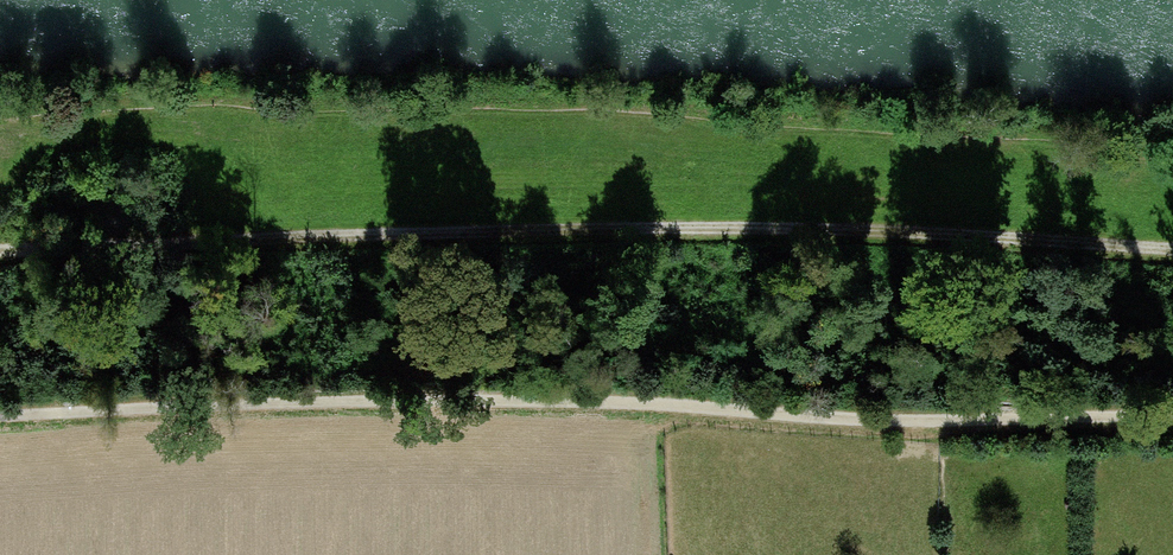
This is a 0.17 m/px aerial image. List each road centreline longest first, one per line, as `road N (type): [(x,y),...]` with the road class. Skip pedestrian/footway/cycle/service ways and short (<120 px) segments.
road 1 (track): [(0,251),(502,232),(915,233),(1172,250)]
road 2 (track): [(1172,422),(878,420),(429,399),(0,416)]

